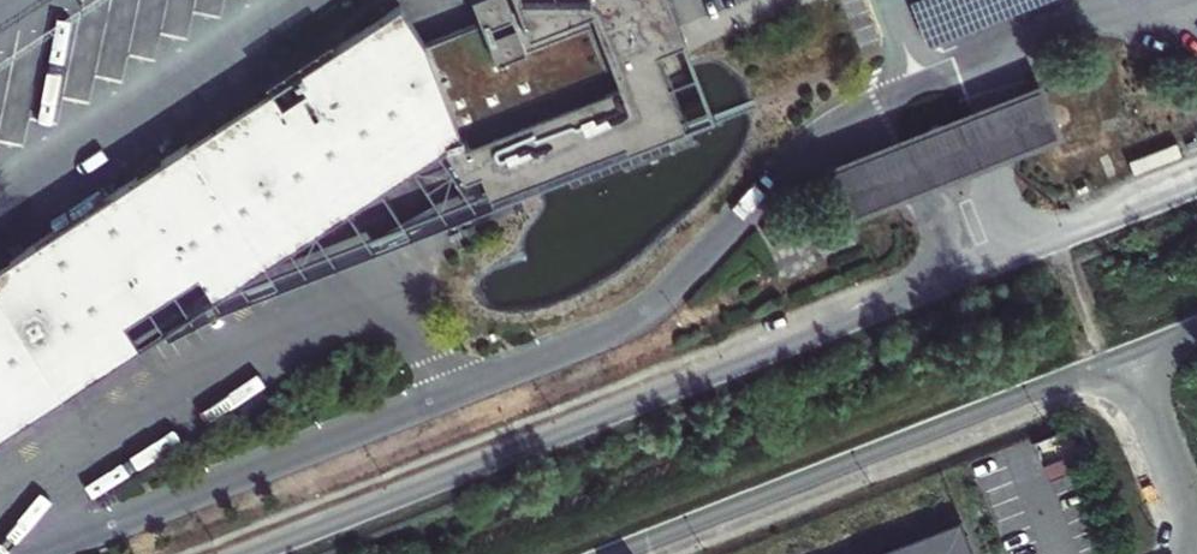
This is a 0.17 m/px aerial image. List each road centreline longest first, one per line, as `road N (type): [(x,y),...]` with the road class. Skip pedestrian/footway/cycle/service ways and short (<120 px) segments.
road 1 (unclassified): [(1196,184),(248,553)]
road 2 (unclassified): [(639,553),(1138,358)]
road 3 (unclassified): [(1138,358),(1196,516)]

